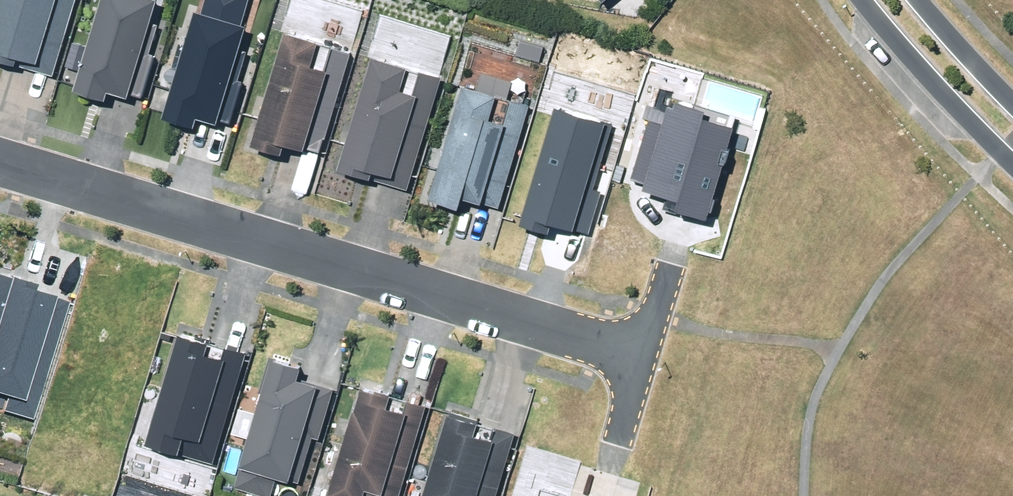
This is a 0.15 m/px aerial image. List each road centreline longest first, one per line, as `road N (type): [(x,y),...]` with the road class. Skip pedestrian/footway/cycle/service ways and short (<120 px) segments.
road 1 (residential): [(642,358),(0,157)]
road 2 (residential): [(1012,164),(861,0)]
road 3 (residential): [(920,0),(1012,103)]

